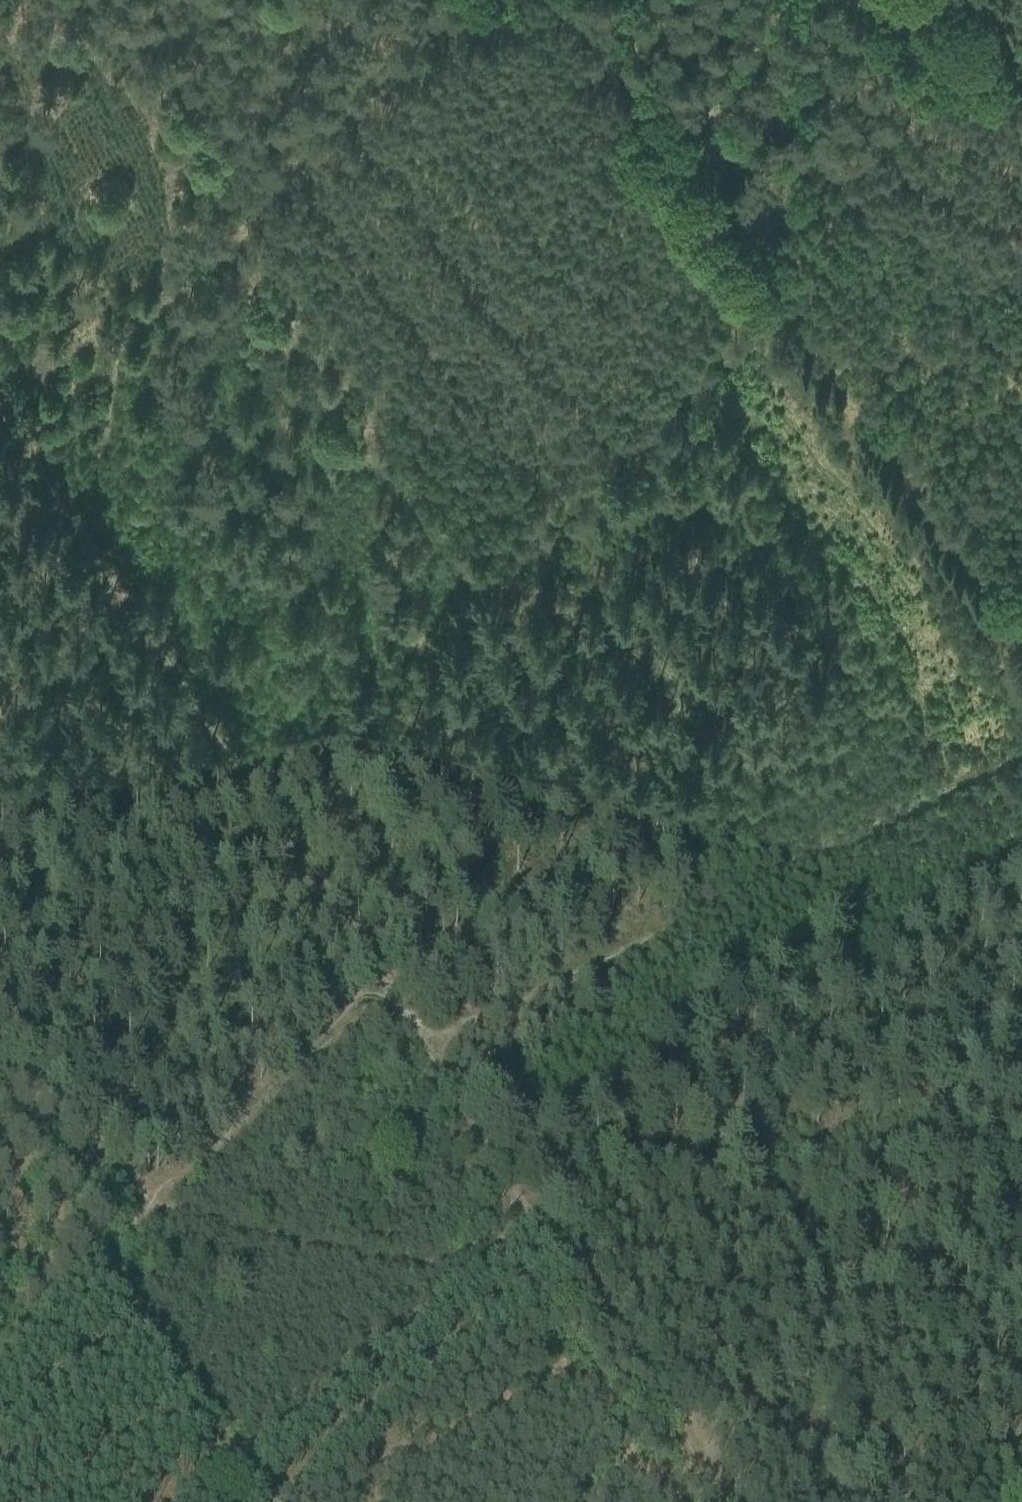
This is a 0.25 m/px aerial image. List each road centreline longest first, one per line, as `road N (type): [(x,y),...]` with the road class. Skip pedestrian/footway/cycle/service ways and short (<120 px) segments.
road 1 (track): [(0,1038),(161,1187),(0,1355)]
road 2 (track): [(369,962),(161,1187)]
road 3 (track): [(892,0),(1021,62)]

